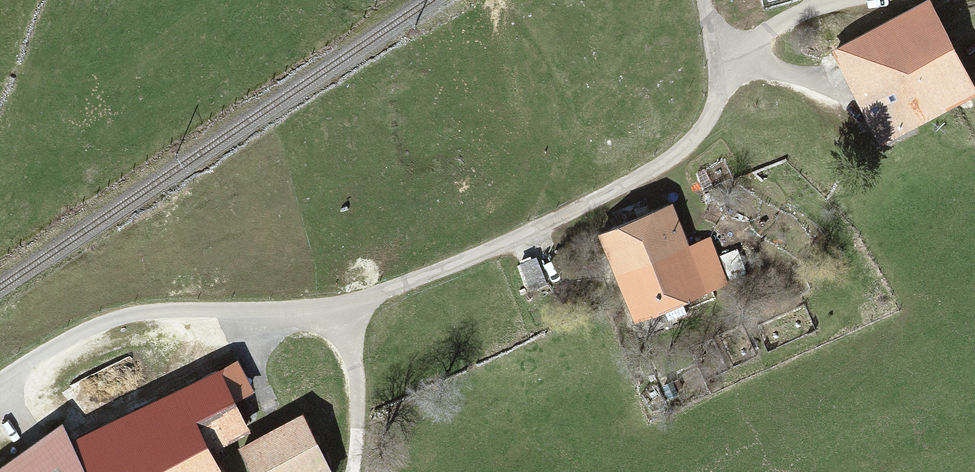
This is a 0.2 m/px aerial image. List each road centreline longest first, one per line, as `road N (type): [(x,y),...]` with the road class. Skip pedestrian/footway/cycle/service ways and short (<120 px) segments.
road 1 (unclassified): [(0,394),(65,352),(131,327),(344,312),(527,243),(662,176),(706,142),(723,95),(726,47)]
road 2 (unclassified): [(726,47),(891,0)]
road 3 (track): [(344,312),(363,400),(360,471)]

